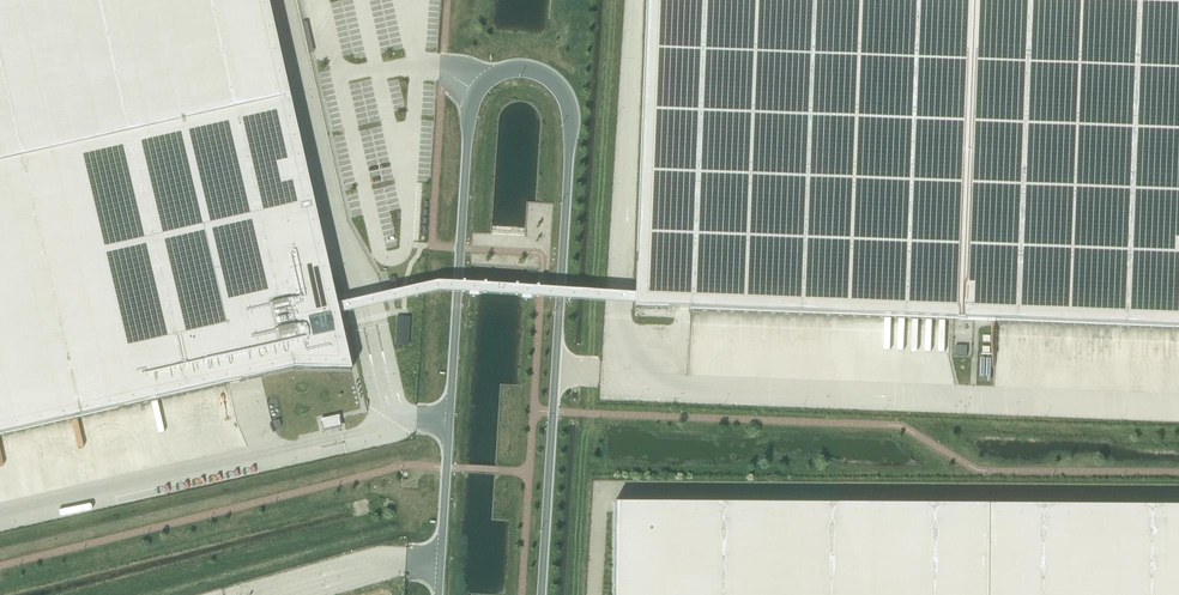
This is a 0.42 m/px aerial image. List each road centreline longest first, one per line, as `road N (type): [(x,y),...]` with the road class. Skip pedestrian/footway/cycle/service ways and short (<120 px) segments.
road 1 (unclassified): [(539,594),(569,120),(551,82),(524,71),(482,85),(469,114),(437,594)]

